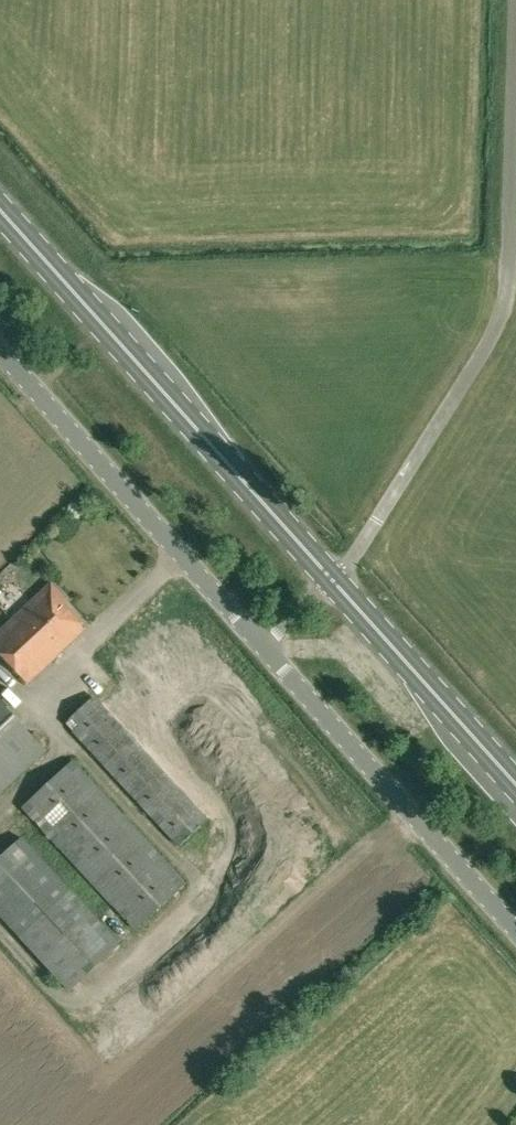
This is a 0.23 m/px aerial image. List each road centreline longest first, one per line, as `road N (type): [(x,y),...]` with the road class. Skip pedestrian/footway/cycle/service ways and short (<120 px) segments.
road 1 (unclassified): [(333,581),(501,315),(511,248),(515,21)]
road 2 (primary): [(333,581),(0,209)]
road 3 (unclassified): [(263,645),(0,352)]
road 4 (unclassified): [(515,928),(263,645)]
road 5 (primary): [(515,784),(333,581)]

